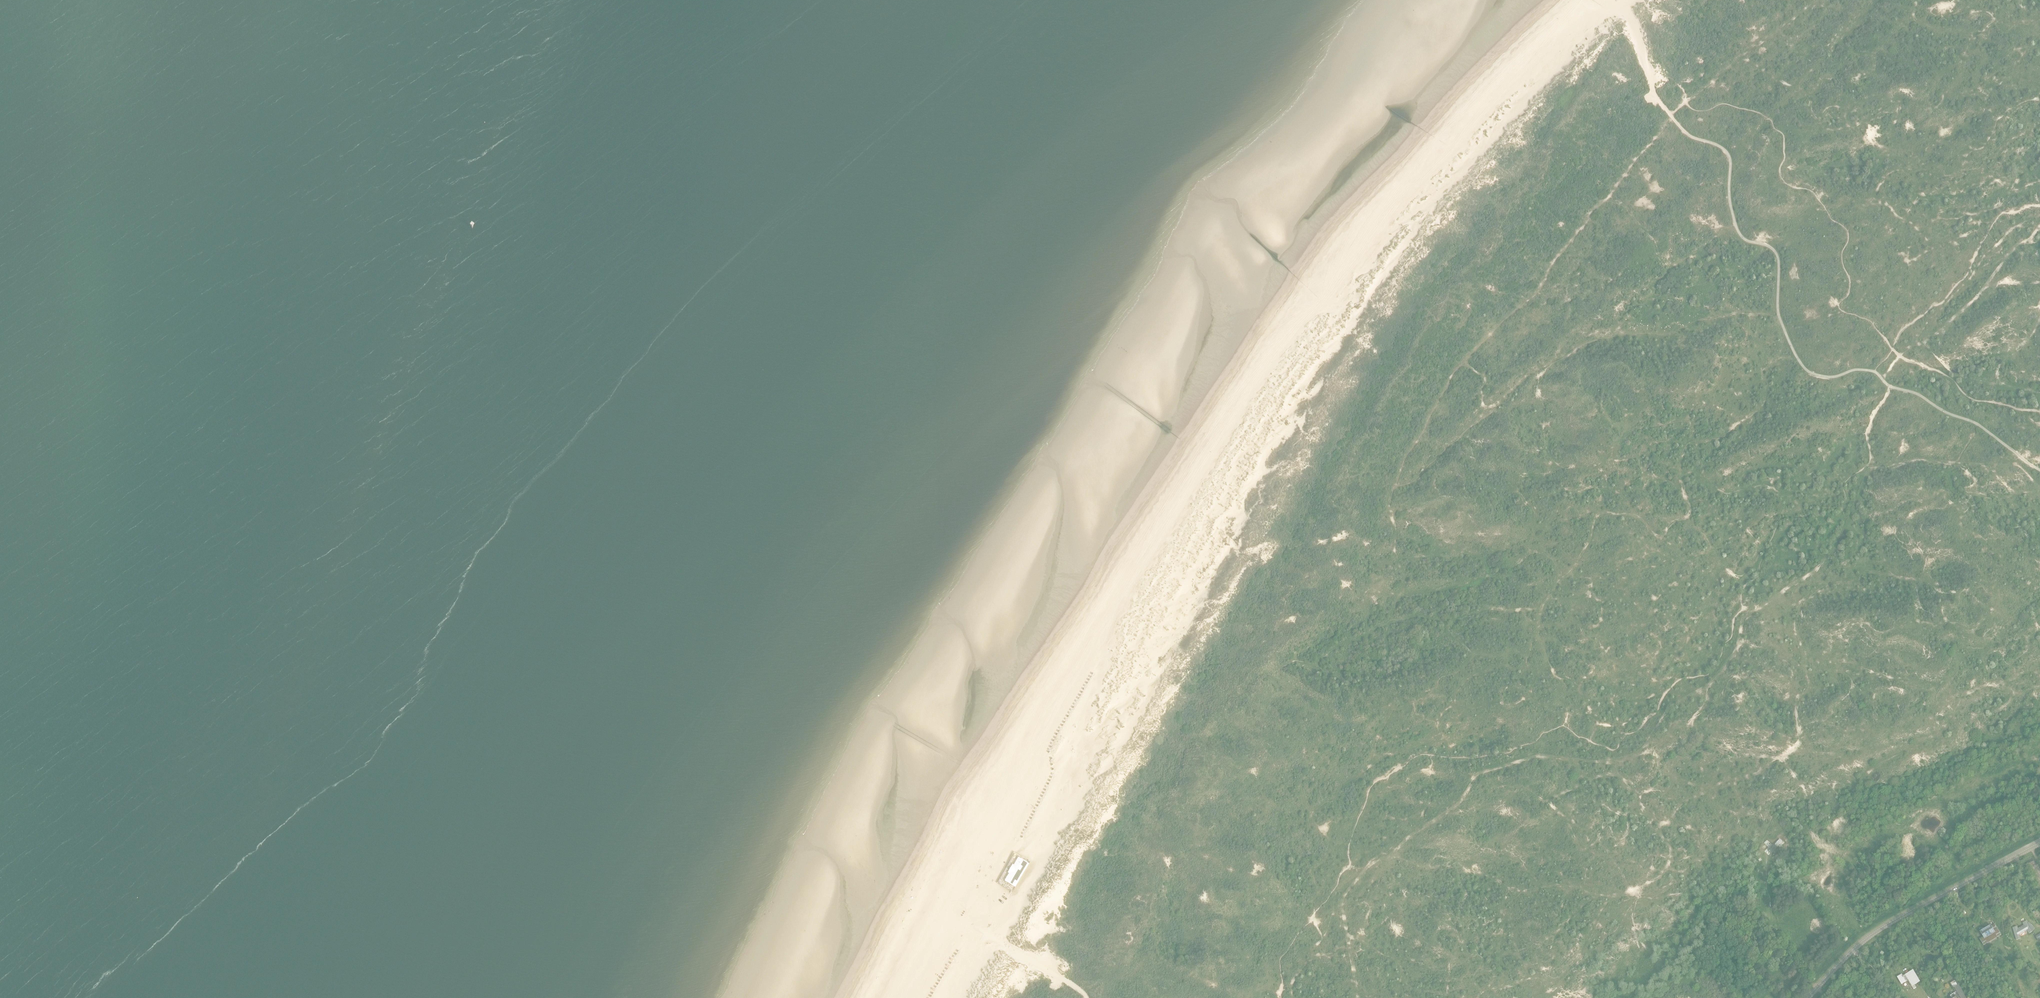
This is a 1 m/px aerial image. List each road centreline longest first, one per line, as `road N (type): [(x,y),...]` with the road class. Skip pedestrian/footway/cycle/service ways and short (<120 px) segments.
road 1 (residential): [(1808,997),(1881,929),(2039,844)]

